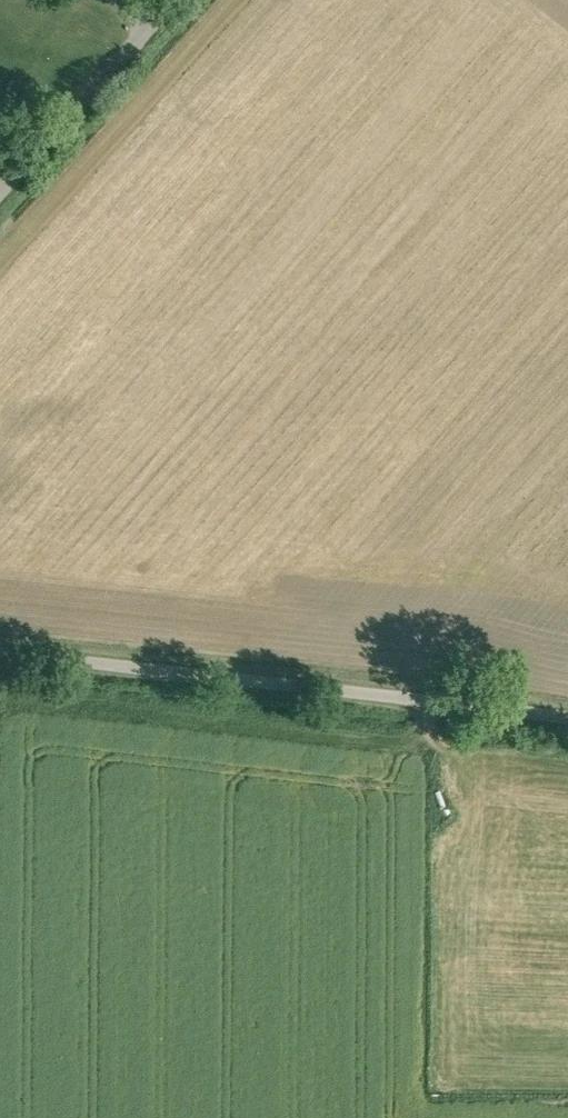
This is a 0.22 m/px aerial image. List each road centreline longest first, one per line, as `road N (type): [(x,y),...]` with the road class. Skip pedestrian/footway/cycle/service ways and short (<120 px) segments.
road 1 (unclassified): [(0,656),(567,714)]
road 2 (unclassified): [(173,0),(0,192)]

